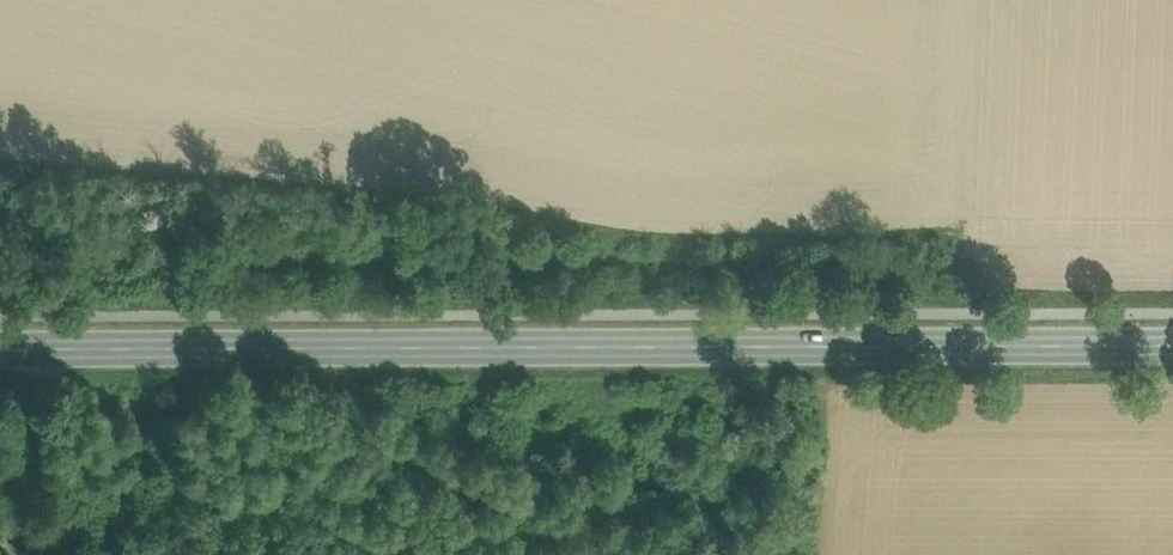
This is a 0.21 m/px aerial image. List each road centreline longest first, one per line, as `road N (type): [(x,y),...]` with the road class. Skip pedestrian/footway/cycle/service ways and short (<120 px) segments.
road 1 (primary): [(0,347),(1172,343)]
road 2 (track): [(0,130),(529,193),(971,198)]
road 3 (track): [(38,347),(28,554)]

